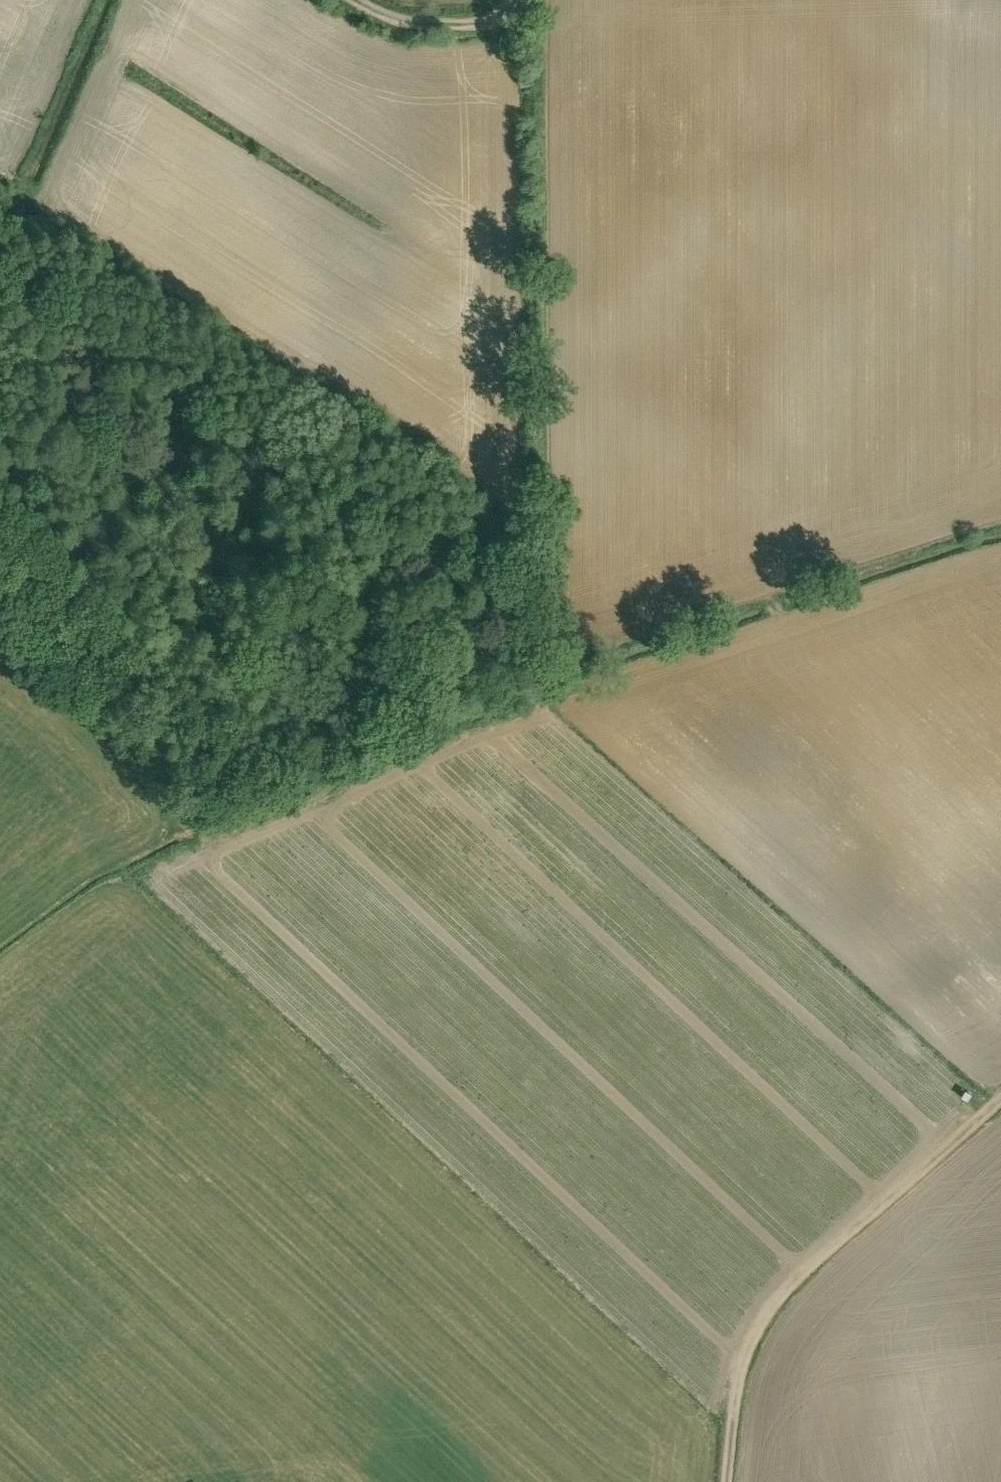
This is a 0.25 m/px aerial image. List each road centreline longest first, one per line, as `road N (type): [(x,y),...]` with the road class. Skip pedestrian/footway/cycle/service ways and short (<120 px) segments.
road 1 (track): [(354,0),(423,25),(489,23),(511,0)]

